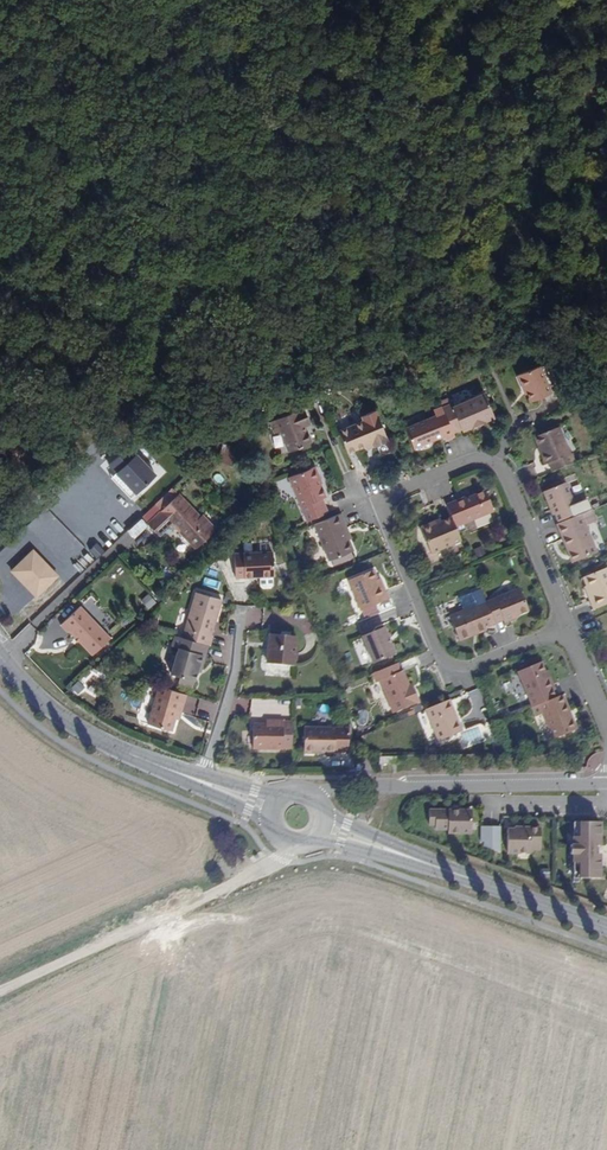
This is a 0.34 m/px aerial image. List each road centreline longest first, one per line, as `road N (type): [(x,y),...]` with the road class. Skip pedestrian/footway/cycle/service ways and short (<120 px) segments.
road 1 (residential): [(562,629),(497,467),(475,459),(388,494),(379,515),(439,660),(460,669)]
road 2 (track): [(0,990),(274,862),(288,845)]
road 3 (residential): [(606,781),(368,785),(314,797)]
road 4 (tertiary): [(202,782),(113,748),(48,707),(0,656)]
road 5 (tertiary): [(606,929),(395,853)]
road 6 (residential): [(237,616),(231,676),(202,782)]
road 7 (residential): [(606,804),(479,801)]

